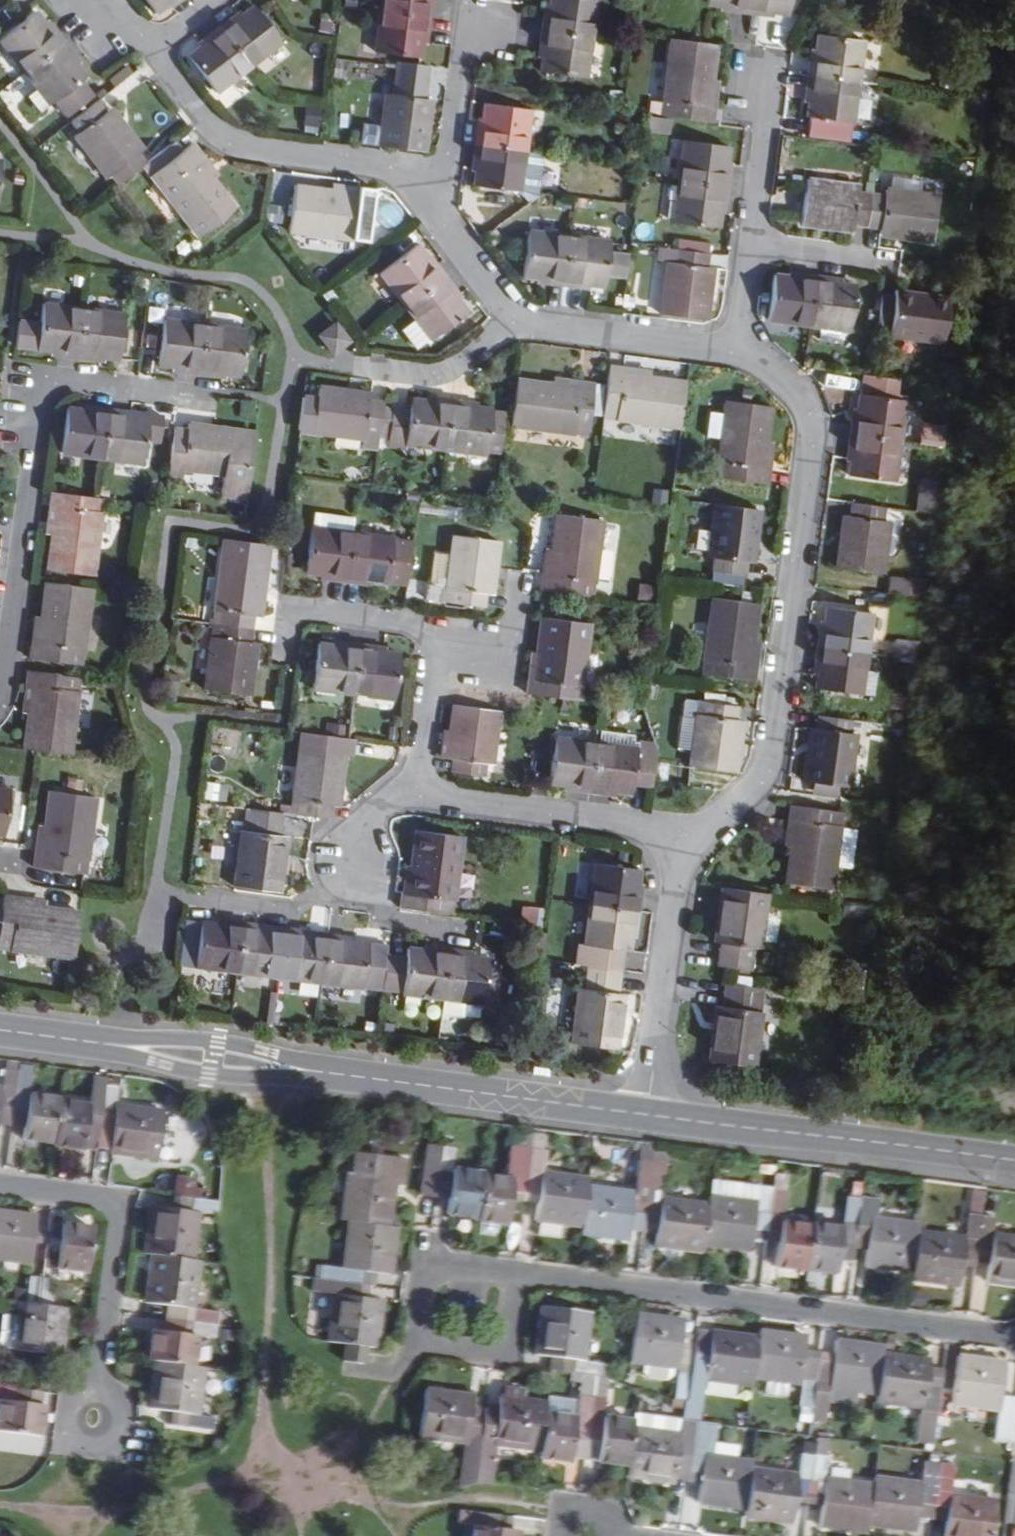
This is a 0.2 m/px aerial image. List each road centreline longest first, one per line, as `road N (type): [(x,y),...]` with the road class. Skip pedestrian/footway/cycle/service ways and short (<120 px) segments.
road 1 (residential): [(686,830),(744,797),(773,748),(814,435),(809,410),(764,362),(739,348)]
road 2 (residential): [(1014,1336),(516,1270)]
road 3 (residential): [(0,692),(39,392),(58,378),(206,398)]
road 4 (primary): [(1014,1160),(645,1113)]
road 5 (residential): [(86,1421),(117,1198),(0,1183)]
road 6 (residential): [(427,194),(396,168),(235,143),(215,129),(152,46)]
road 7 (primary): [(645,1113),(327,1072)]
road 8 (residential): [(645,1113),(686,830)]
road 9 (residential): [(414,785),(686,830)]
road 10 (residential): [(516,1270),(424,1257),(415,1326),(430,1345),(487,1352),(506,1336)]
road 11 (primary): [(327,1072),(219,1040),(98,1042)]
road 12 (primary): [(98,1042),(209,1071),(327,1072)]
road 13 (residential): [(739,348),(510,316)]
road 14 (residential): [(283,652),(292,610),(433,629),(436,653)]
road 15 (residential): [(480,5),(452,153),(427,194)]
road 16 (residential): [(751,246),(765,128),(756,69)]
road 17 (residential): [(356,366),(434,376),(510,316)]
road 18 (residential): [(436,653),(512,662),(521,581)]
road 19 (residential): [(510,316),(427,194)]
road 20 (residential): [(890,265),(751,246)]
road 21 (residential): [(436,653),(414,785)]

